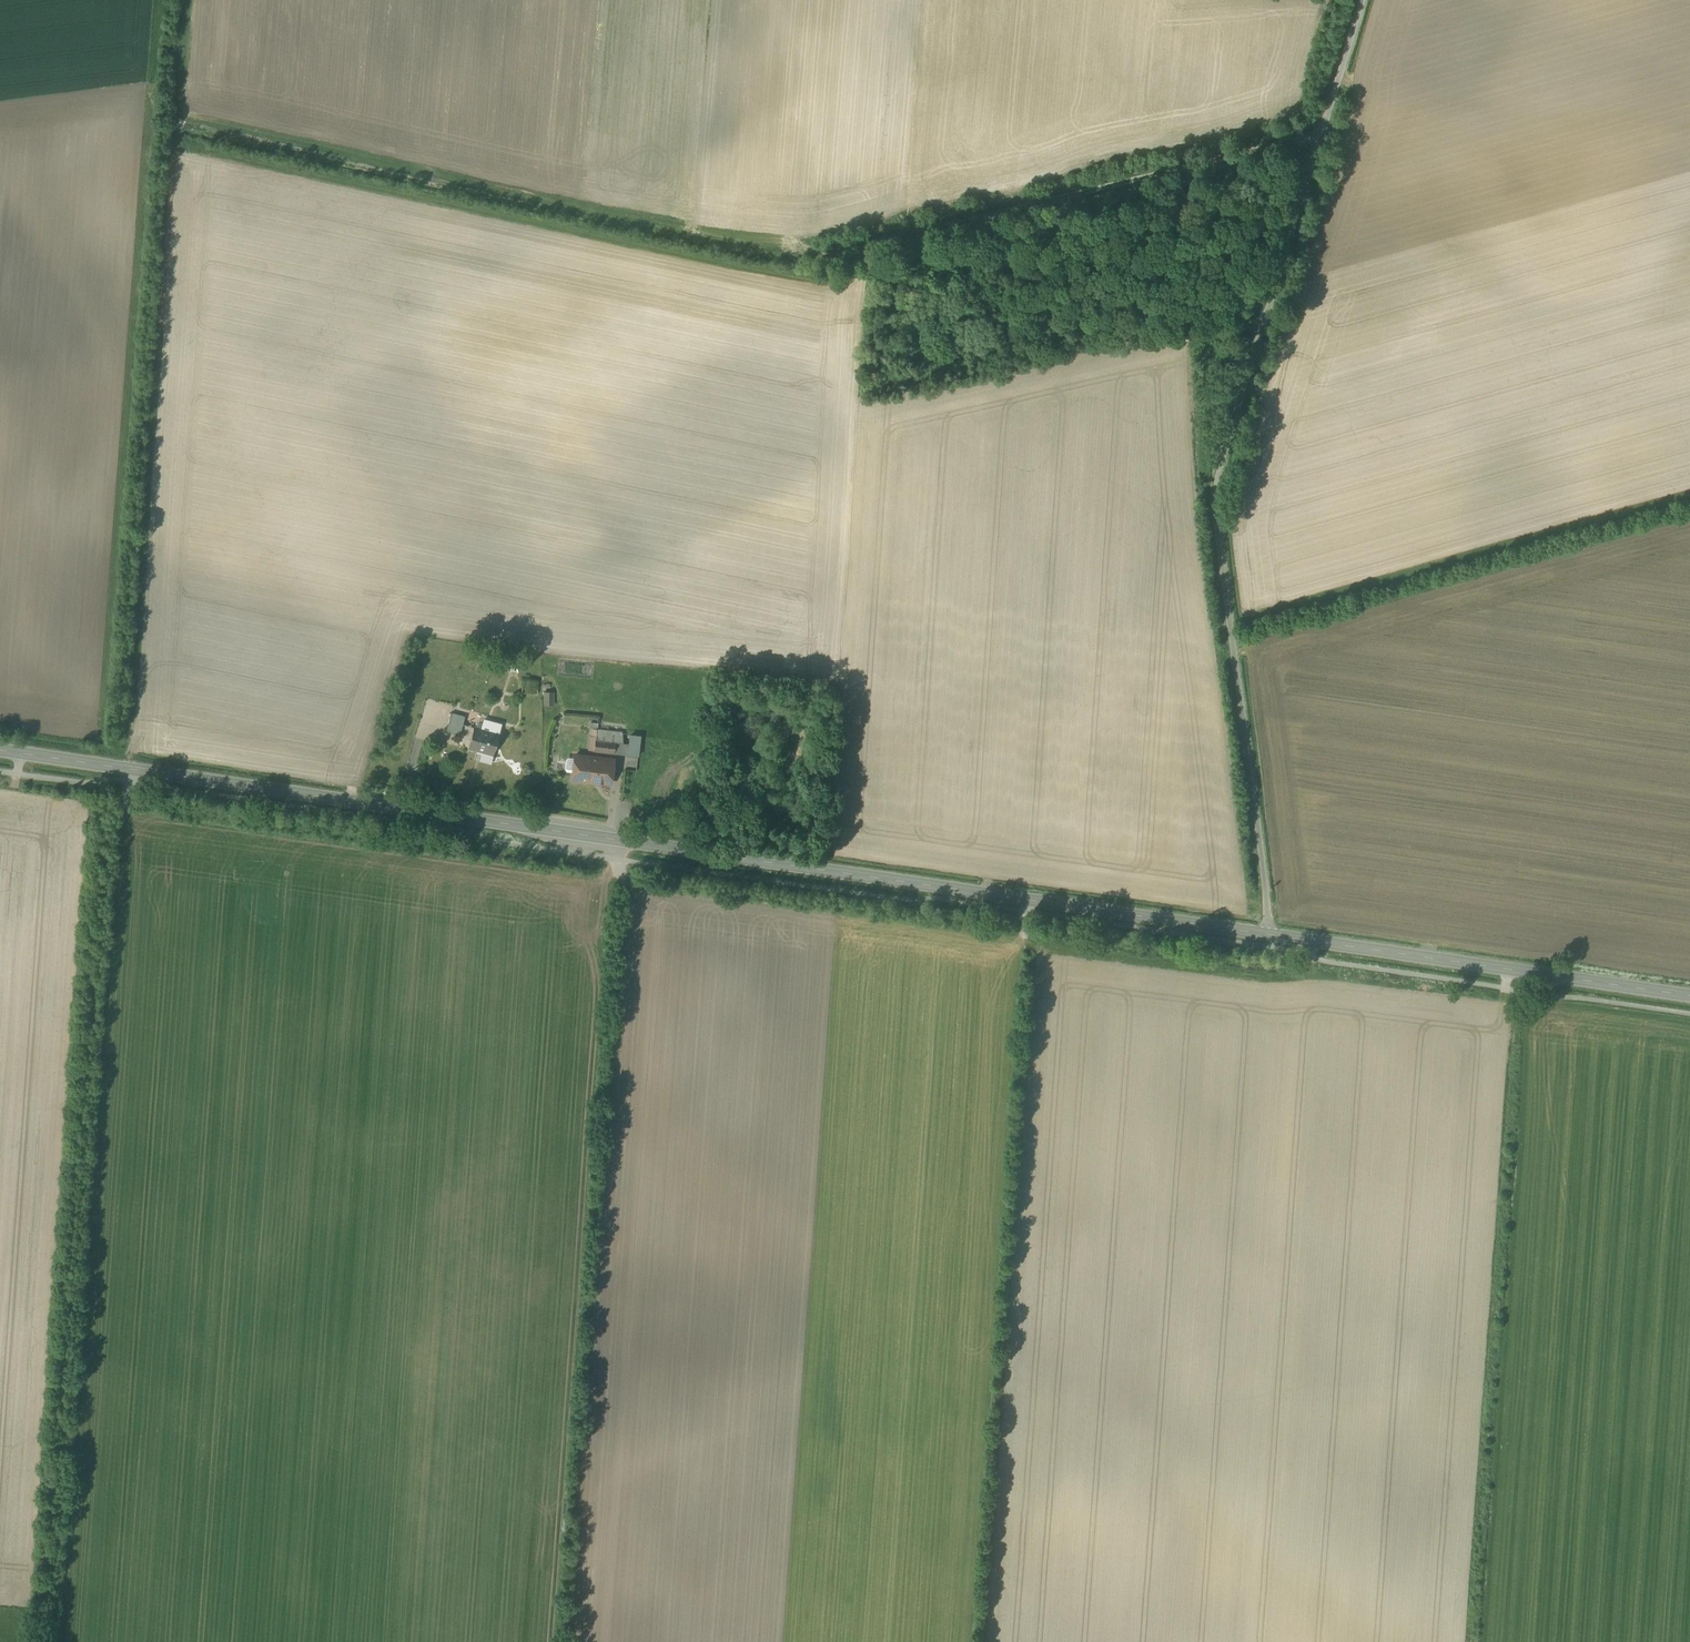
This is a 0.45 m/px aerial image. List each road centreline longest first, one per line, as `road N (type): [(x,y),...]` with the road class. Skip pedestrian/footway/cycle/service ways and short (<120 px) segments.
road 1 (secondary): [(1272,935),(0,751)]
road 2 (unclassified): [(1361,0),(1210,491),(1272,935)]
road 3 (secondary): [(1689,996),(1272,935)]

